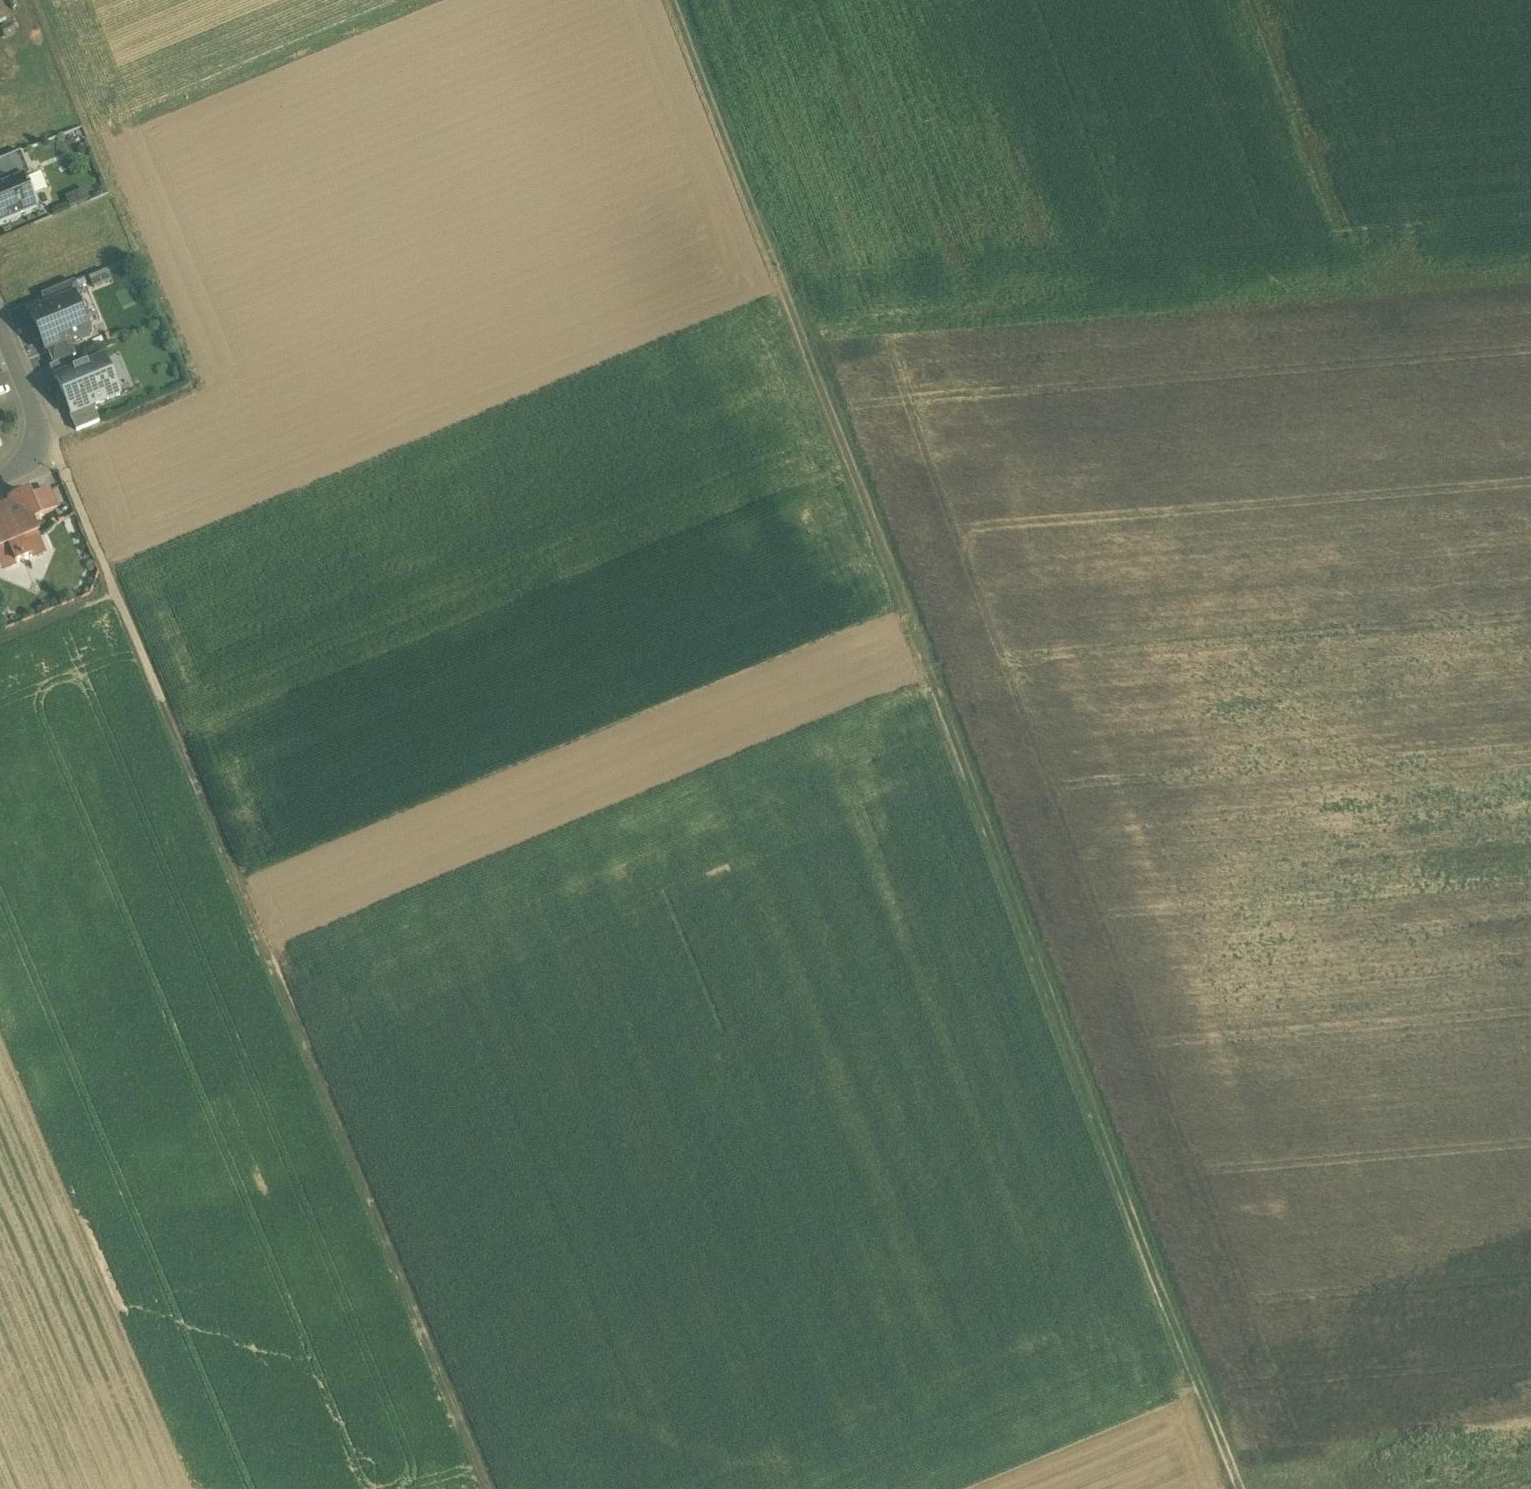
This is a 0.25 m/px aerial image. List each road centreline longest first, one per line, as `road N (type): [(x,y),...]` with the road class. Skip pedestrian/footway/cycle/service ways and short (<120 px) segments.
road 1 (track): [(680,0),(1238,1488)]
road 2 (track): [(489,1488),(169,713)]
road 3 (track): [(54,446),(169,713)]
road 4 (residential): [(0,485),(27,474),(54,446),(0,316)]
road 5 (track): [(116,595),(0,645)]

